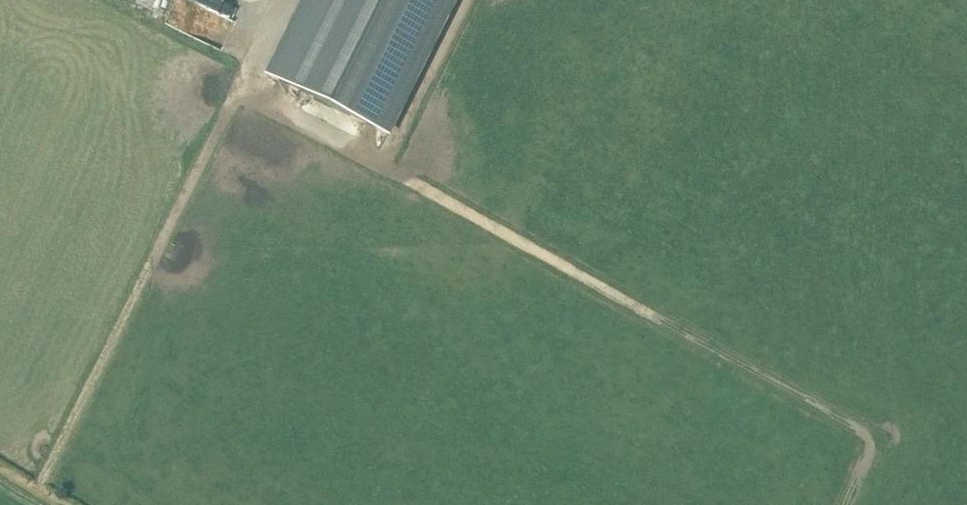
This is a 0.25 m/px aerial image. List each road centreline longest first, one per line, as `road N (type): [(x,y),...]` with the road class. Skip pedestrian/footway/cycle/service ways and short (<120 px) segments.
road 1 (track): [(35,496),(269,29)]

